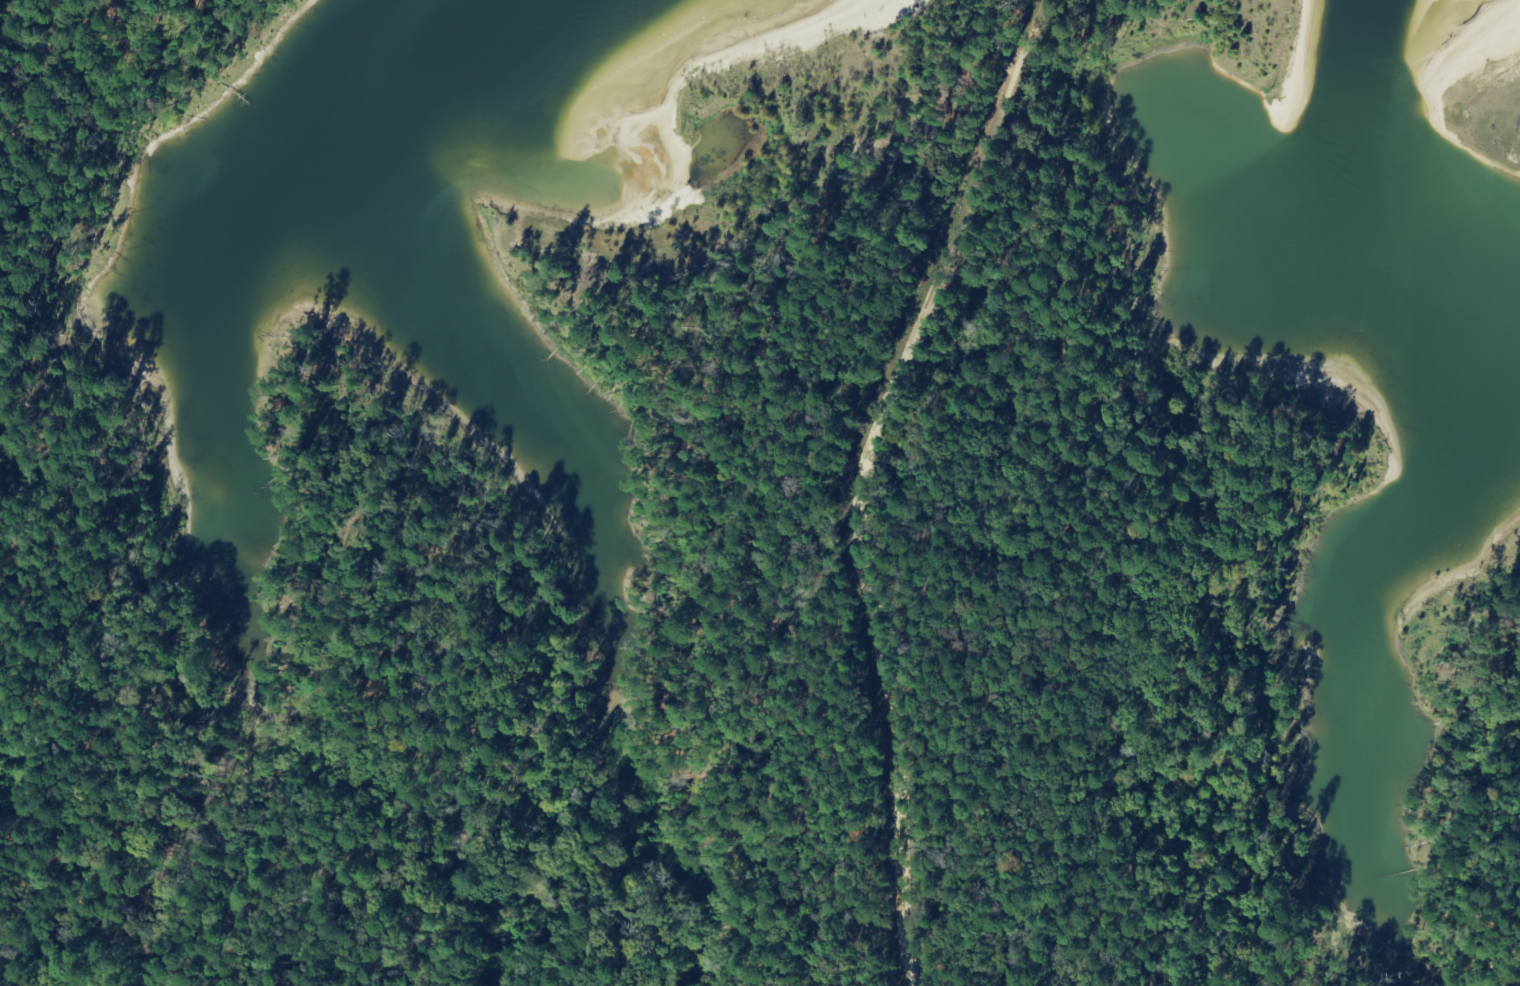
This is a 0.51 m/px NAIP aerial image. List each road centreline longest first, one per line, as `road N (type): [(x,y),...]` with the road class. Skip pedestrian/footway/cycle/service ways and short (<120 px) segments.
road 1 (residential): [(904,985),(894,942),(892,780),(850,579),(850,501),(865,432),(929,288),(972,158),(1047,0)]
road 2 (residential): [(0,125),(156,0)]

